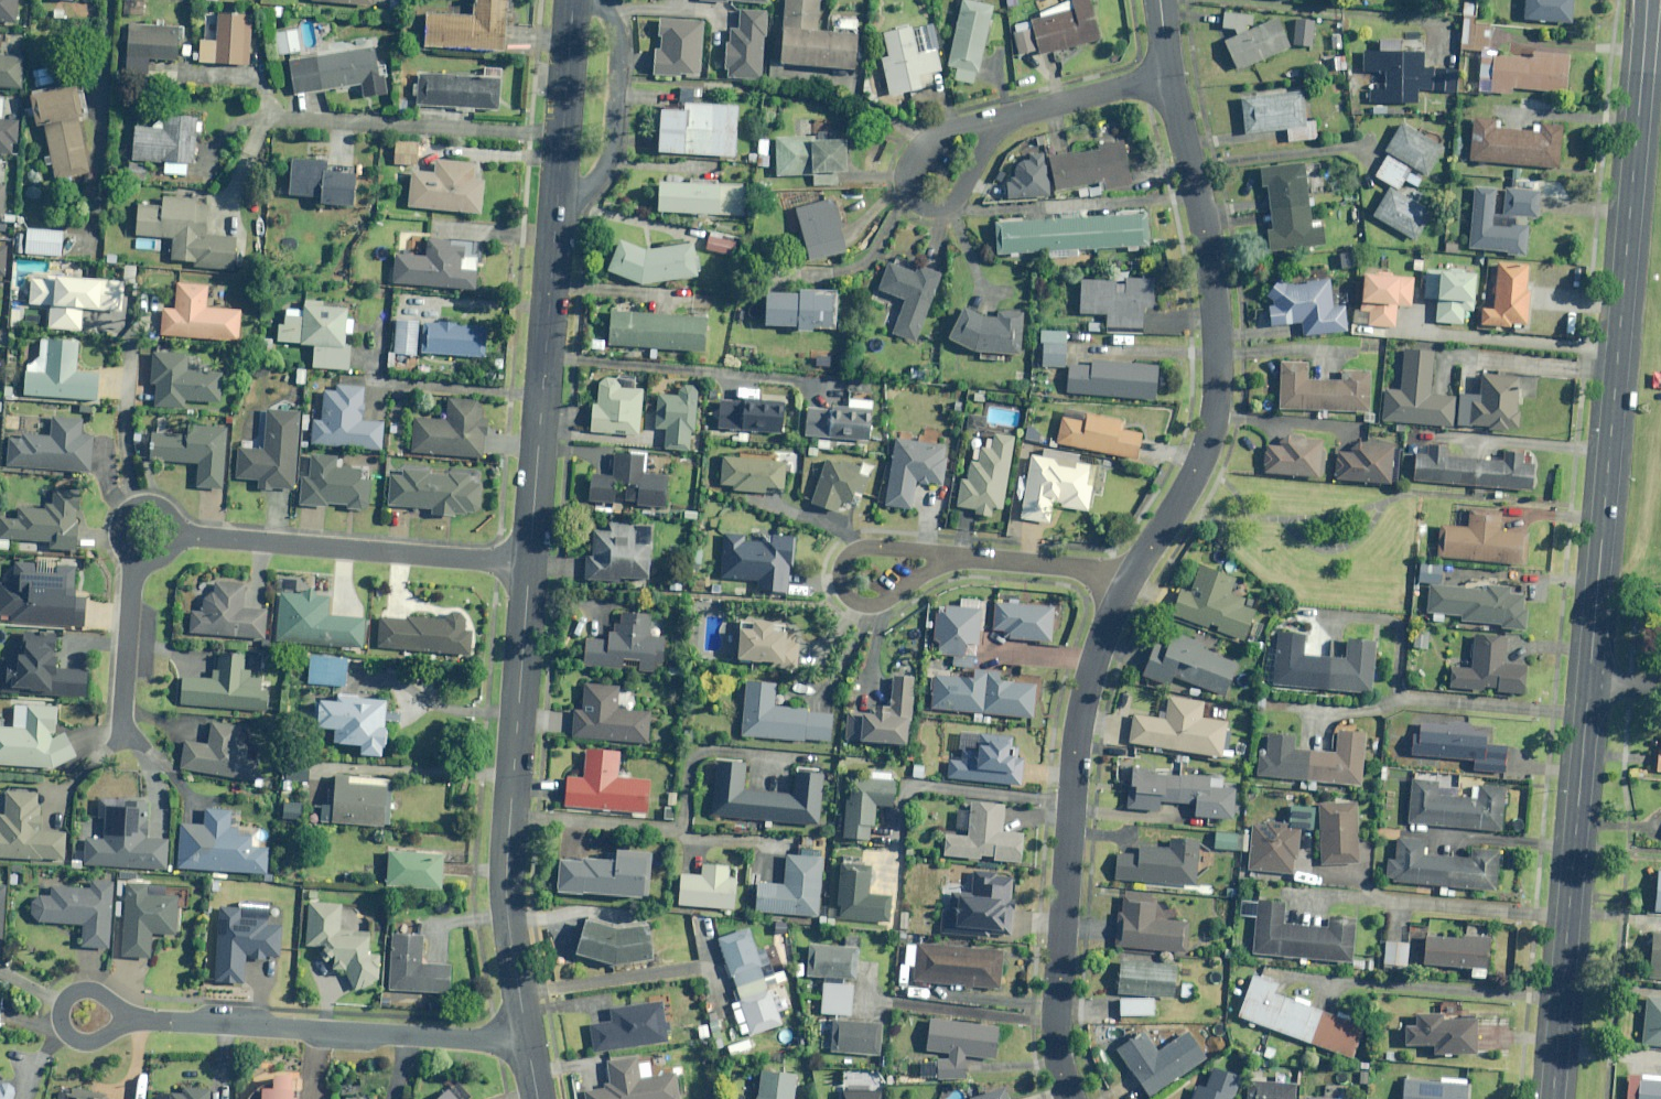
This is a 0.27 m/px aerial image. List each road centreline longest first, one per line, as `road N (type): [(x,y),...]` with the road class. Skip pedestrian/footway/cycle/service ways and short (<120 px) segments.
road 1 (tertiary): [(1588,681),(1648,0)]
road 2 (residential): [(123,740),(135,573),(146,530),(529,566)]
road 3 (residential): [(571,0),(529,566)]
road 4 (residential): [(1170,76),(1200,207),(1220,359),(1213,428),(1128,582)]
road 5 (residential): [(1128,582),(1091,667),(1077,739),(1058,1008),(1059,1058),(1071,1098)]
road 6 (residential): [(529,566),(507,867),(526,1041)]
road 7 (tertiary): [(1552,1098),(1588,681)]
road 8 (residential): [(140,1018),(526,1041)]
road 9 (residential): [(959,556),(856,554),(842,587),(860,603),(884,602),(944,565)]
road 10 (residential): [(1000,120),(960,198),(927,209),(914,198),(918,156),(958,130)]
road 11 (residential): [(140,1018),(84,1040),(60,1018),(62,1000),(79,988),(122,1008)]
road 12 (residential): [(1000,120),(1170,76)]
road 13 (residential): [(959,556),(1103,569),(1128,582)]

